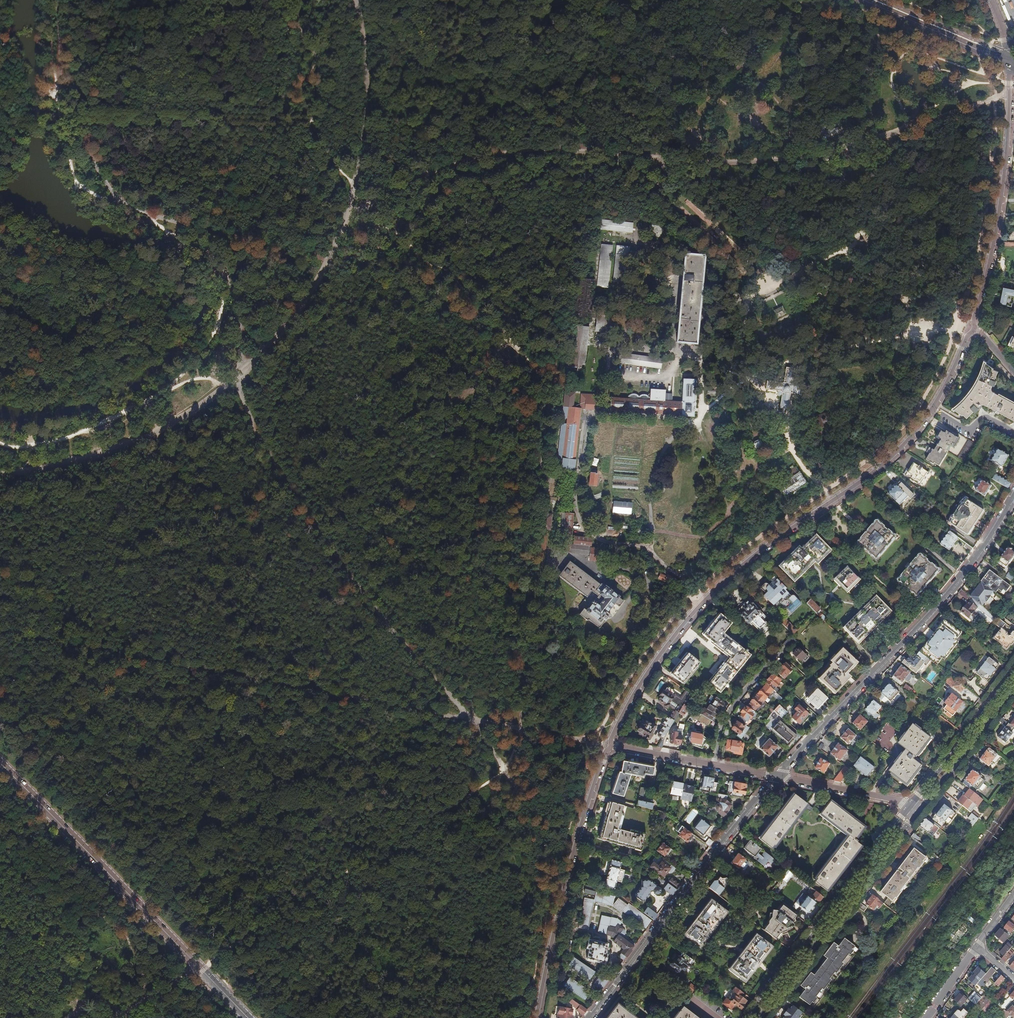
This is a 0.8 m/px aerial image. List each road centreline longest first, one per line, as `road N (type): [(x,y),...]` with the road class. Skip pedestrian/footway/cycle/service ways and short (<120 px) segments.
road 1 (unclassified): [(973,329),(932,409),(901,448),(746,561),(684,623),(629,699),(610,746)]
road 2 (track): [(472,719),(0,636)]
road 3 (residential): [(775,778),(918,627),(984,548),(1013,494)]
road 4 (track): [(504,769),(202,970)]
road 5 (track): [(61,0),(62,110),(100,174),(128,206),(206,230)]
road 6 (residential): [(590,1017),(775,778)]
road 7 (secondary): [(0,763),(202,970)]
road 8 (unclassified): [(610,746),(584,811),(538,1017)]
road 9 (track): [(701,415),(742,382),(794,361),(955,328)]
road 10 (unclassified): [(1008,60),(1004,180),(973,329)]
road 11 (primary): [(909,805),(747,1017)]
road 12 (track): [(241,371),(199,405),(125,445),(0,474)]
road 13 (primary): [(762,1017),(919,813)]
road 14 (track): [(354,0),(365,103),(346,219)]
road 15 (track): [(957,306),(823,153)]
road 16 (primary): [(1013,671),(909,805)]
road 17 (unclassified): [(775,778),(610,746)]
road 18 (primary): [(1008,60),(864,0)]
road 19 (primary): [(919,813),(1013,689)]
road 20 (track): [(830,501),(752,377)]
road 21 (track): [(241,371),(288,322),(329,259)]
road 22 (unclassified): [(909,805),(775,778)]
road 23 (track): [(212,245),(240,310),(241,371)]
road 24 (track): [(594,744),(472,719)]

